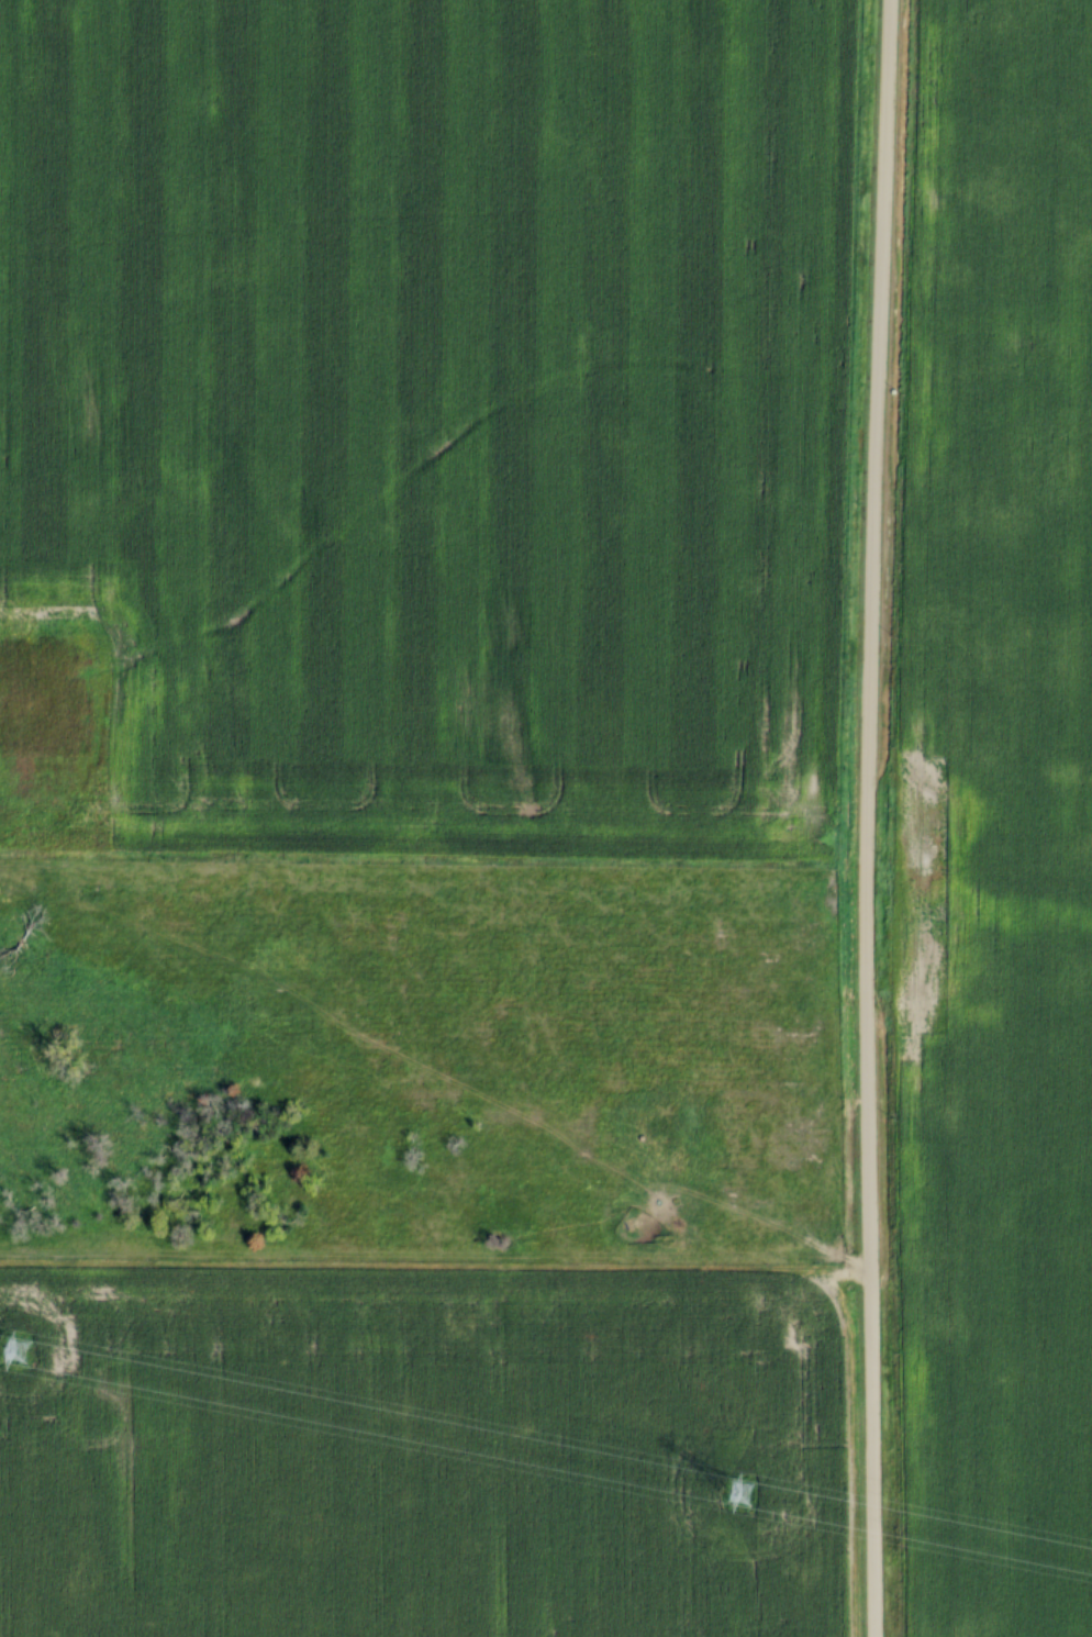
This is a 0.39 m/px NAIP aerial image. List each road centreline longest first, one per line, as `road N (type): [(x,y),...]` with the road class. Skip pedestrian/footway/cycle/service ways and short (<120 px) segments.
road 1 (residential): [(872,1636),(861,1085),(889,0)]
road 2 (residential): [(867,1257),(459,1092),(334,1083),(172,1028),(107,1031),(46,1015),(0,1032)]

